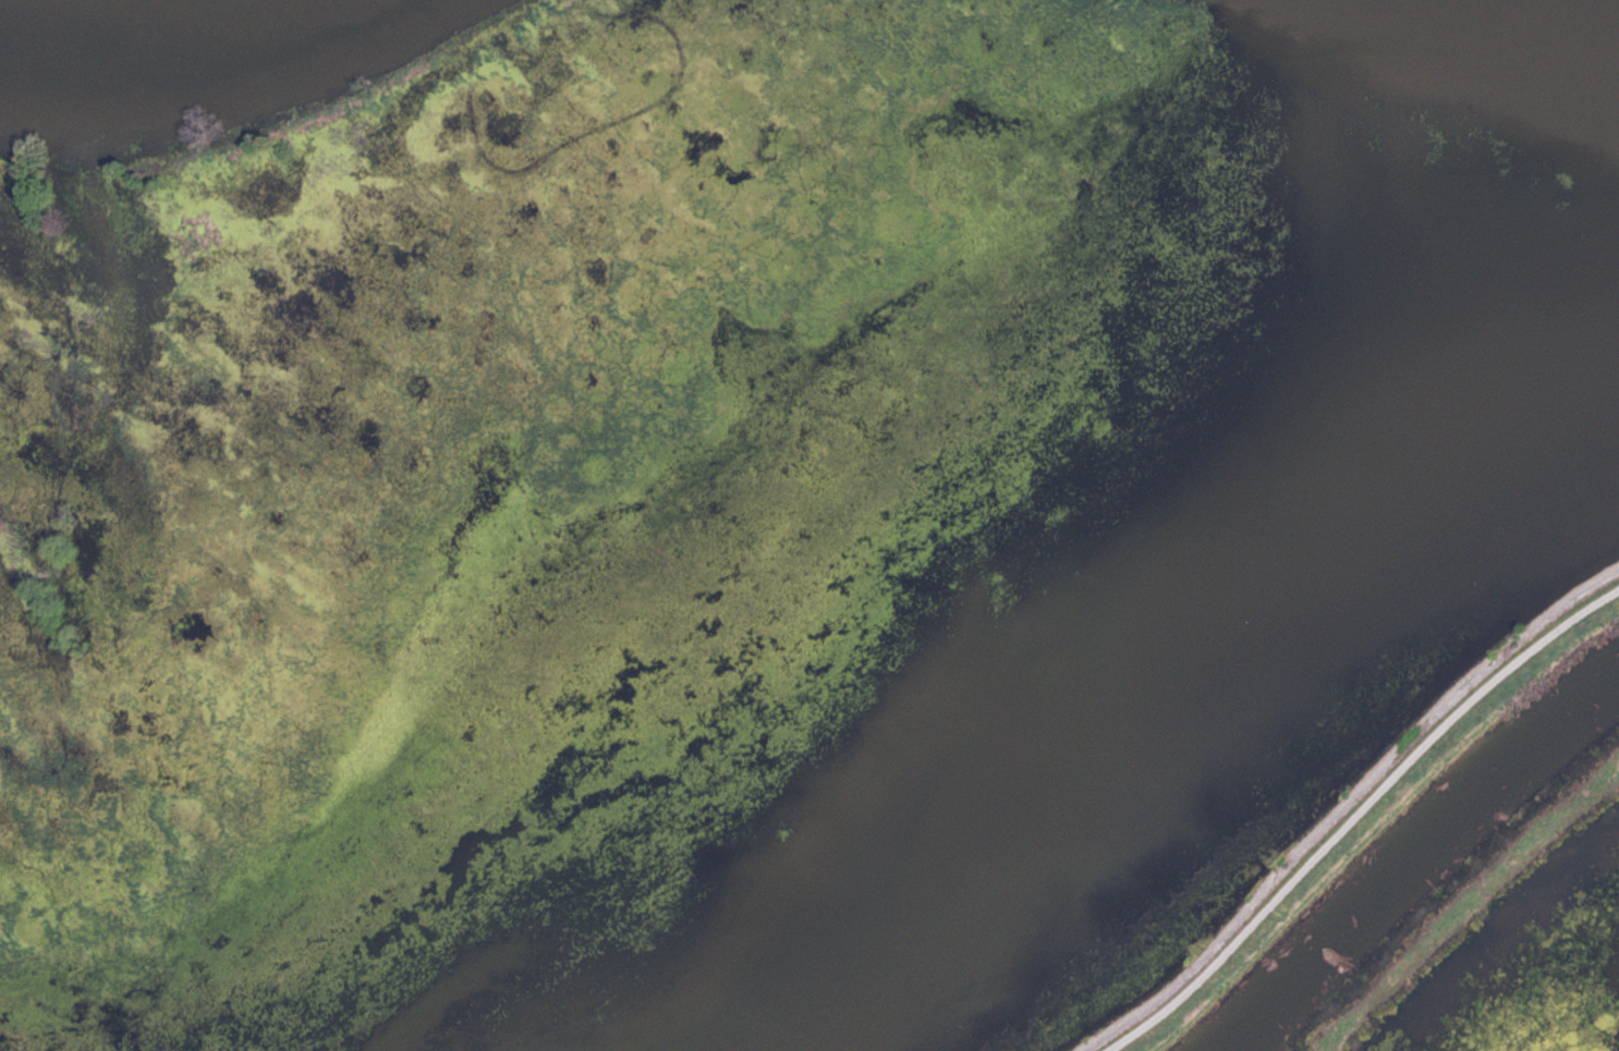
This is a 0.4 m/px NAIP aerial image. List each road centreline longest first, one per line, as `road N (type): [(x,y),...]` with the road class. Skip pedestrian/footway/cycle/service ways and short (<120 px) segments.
road 1 (track): [(1109,1050),(1354,829),(1448,717),(1546,625),(1618,579)]

